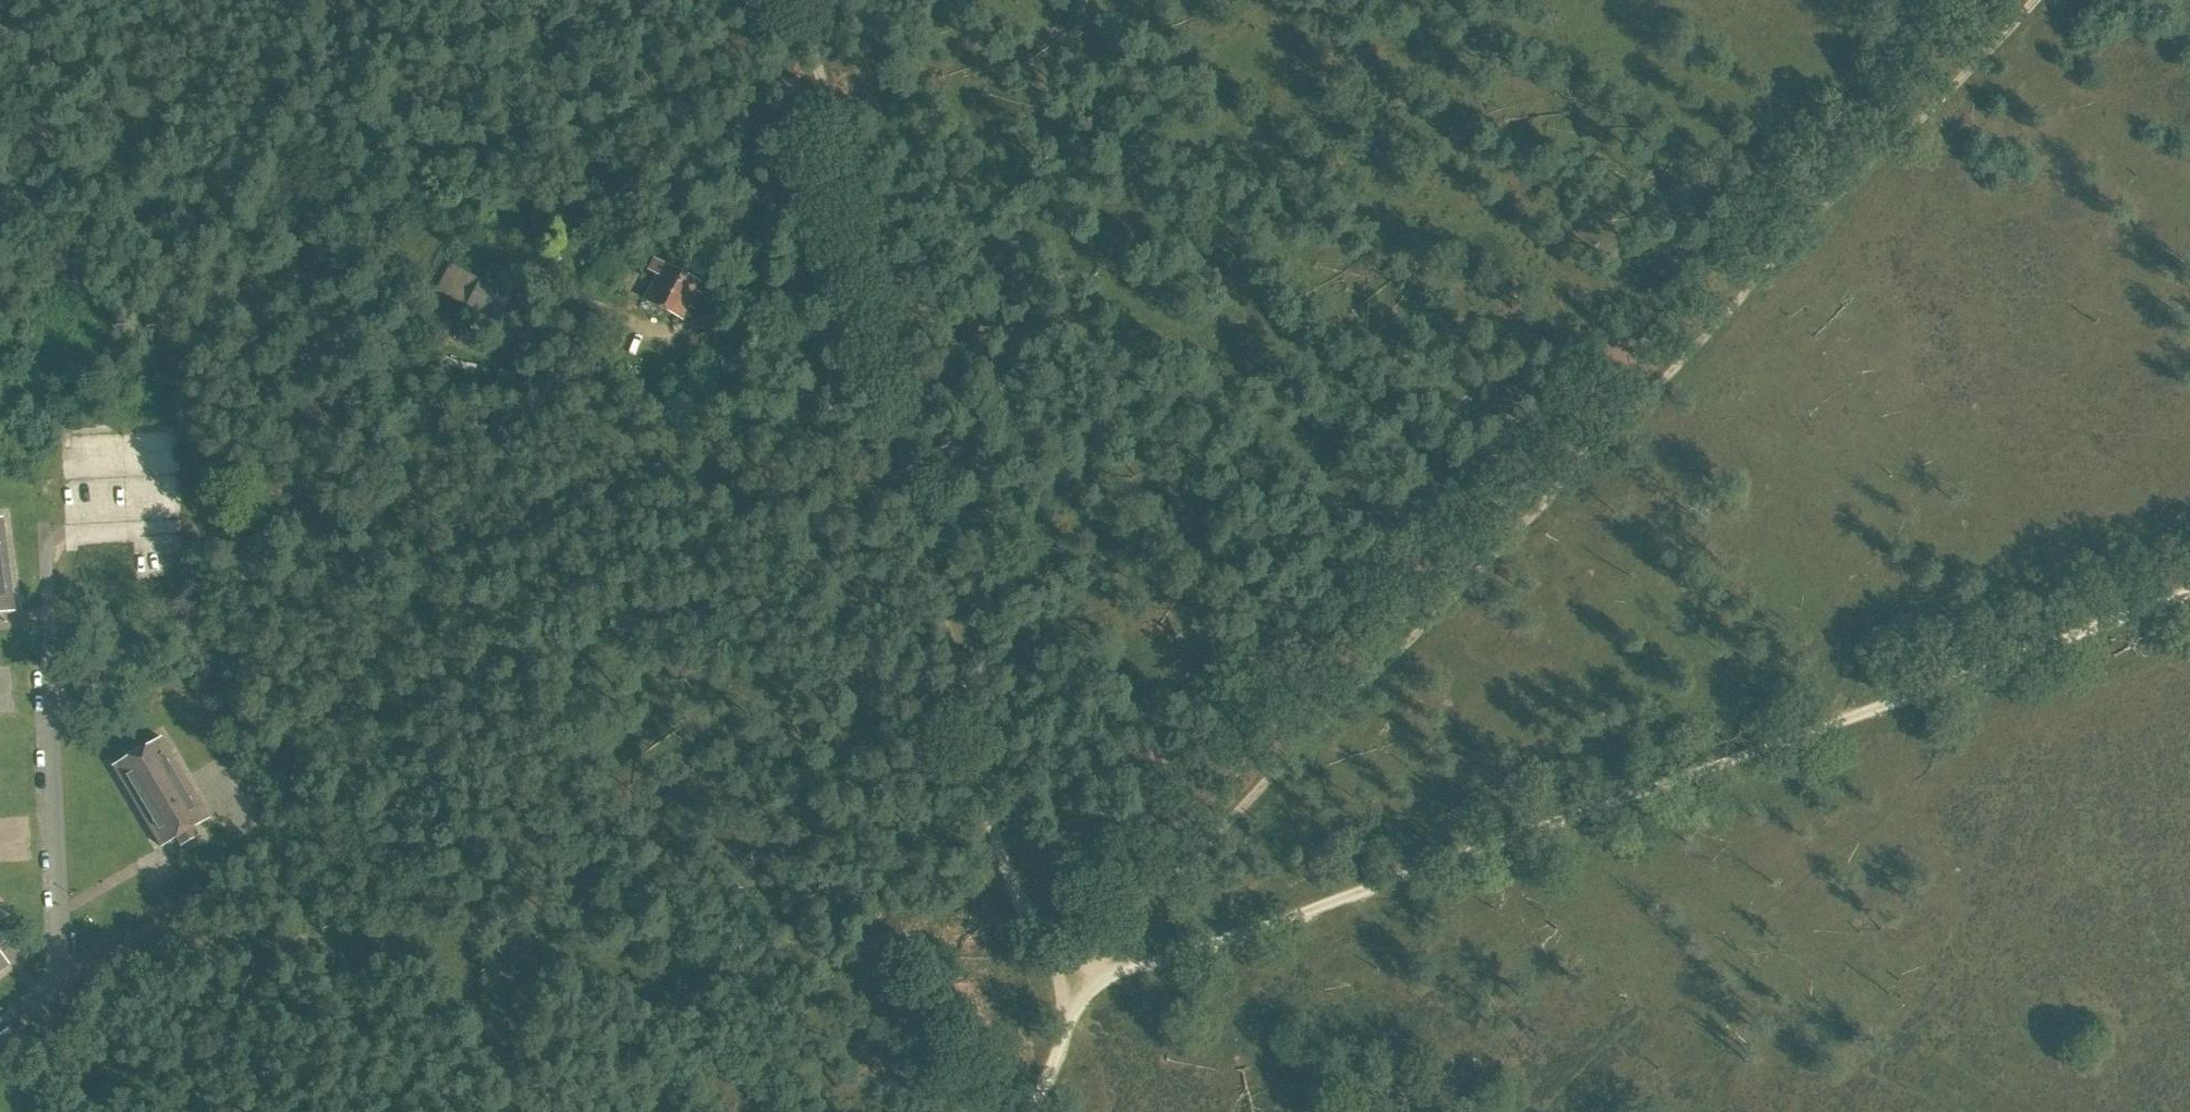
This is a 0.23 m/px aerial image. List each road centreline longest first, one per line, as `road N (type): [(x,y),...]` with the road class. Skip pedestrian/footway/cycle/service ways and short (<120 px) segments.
road 1 (track): [(2041,0),(1401,635),(1118,932),(1074,1001)]
road 2 (track): [(2189,592),(1099,985),(1074,1001)]
road 3 (track): [(1074,1001),(1006,868),(961,732),(801,0)]
road 4 (track): [(593,300),(642,327),(670,330),(747,309),(806,307)]

